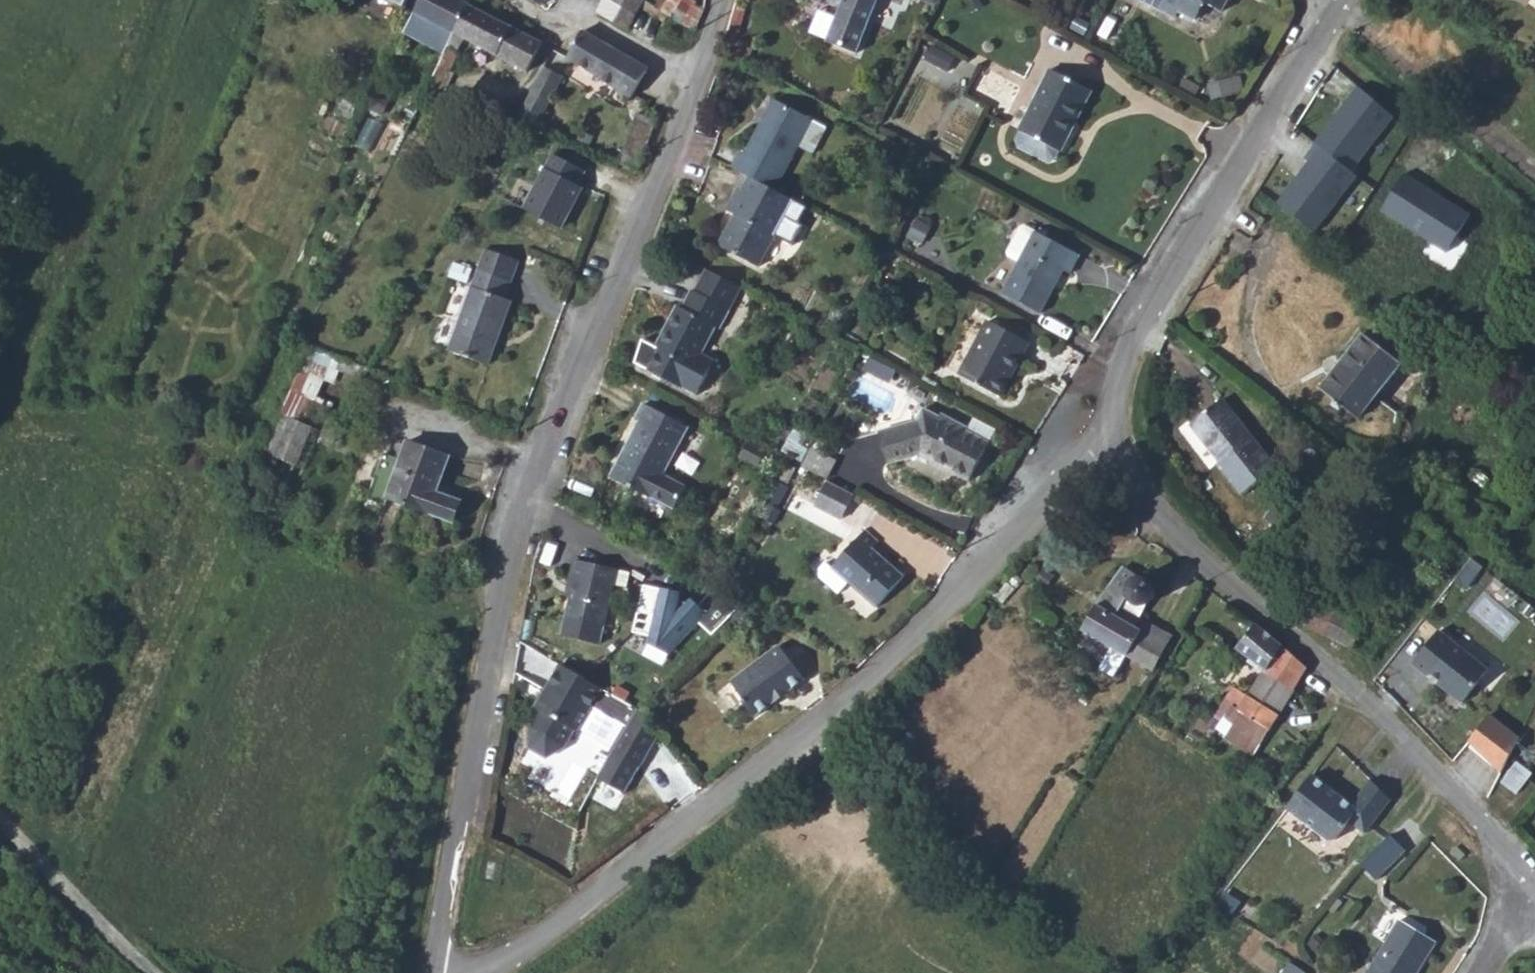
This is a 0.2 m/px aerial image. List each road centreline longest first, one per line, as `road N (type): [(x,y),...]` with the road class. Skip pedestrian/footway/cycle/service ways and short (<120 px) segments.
road 1 (residential): [(435,972),(510,551),(651,218),(695,81)]
road 2 (residential): [(474,972),(667,851),(918,648),(1054,503),(1115,418)]
road 3 (residential): [(1115,418),(1157,519),(1438,776),(1529,878)]
road 4 (residential): [(1115,418),(1142,327),(1347,0)]
road 5 (track): [(157,972),(80,907),(0,822)]
road 6 (residential): [(695,81),(581,22),(550,26),(513,0)]

